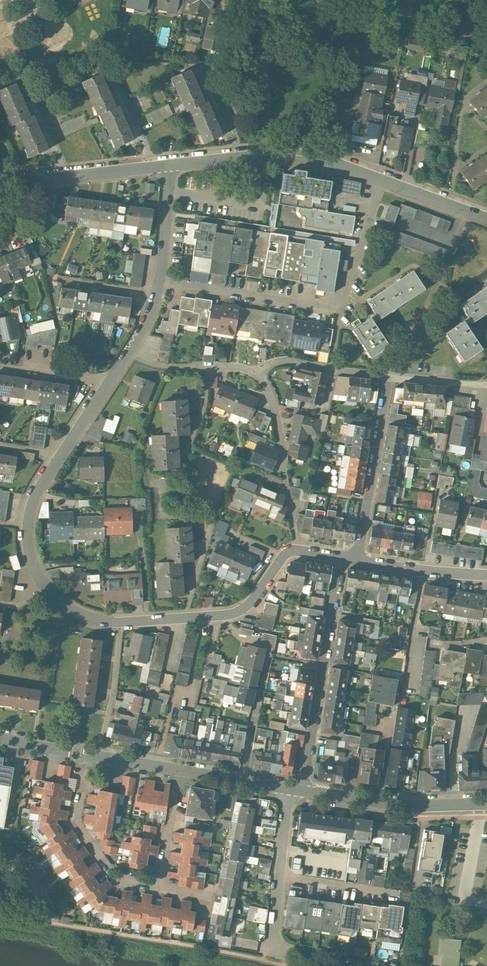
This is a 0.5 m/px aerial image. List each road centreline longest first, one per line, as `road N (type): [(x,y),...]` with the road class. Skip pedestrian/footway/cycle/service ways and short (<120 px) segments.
road 1 (residential): [(127,354),(30,505),(27,548),(43,584),(62,604),(103,621),(211,615),(241,608),(296,550)]
road 2 (residential): [(160,283),(339,311),(384,181)]
road 3 (residential): [(305,792),(342,559)]
road 4 (residential): [(357,561),(390,377)]
road 5 (residential): [(296,550),(275,409),(257,374)]
road 6 (tertiary): [(305,792),(393,803),(486,803)]
road 7 (residential): [(96,756),(77,823),(115,877),(157,887)]
road 8 (residential): [(0,185),(170,165)]
road 9 (residential): [(260,0),(267,155)]
road 10 (residential): [(390,377),(281,362),(257,374)]
road 11 (residential): [(257,374),(157,366),(127,354)]
road 12 (residential): [(357,561),(486,575)]
road 13 (residential): [(267,155),(317,158),(384,181)]

